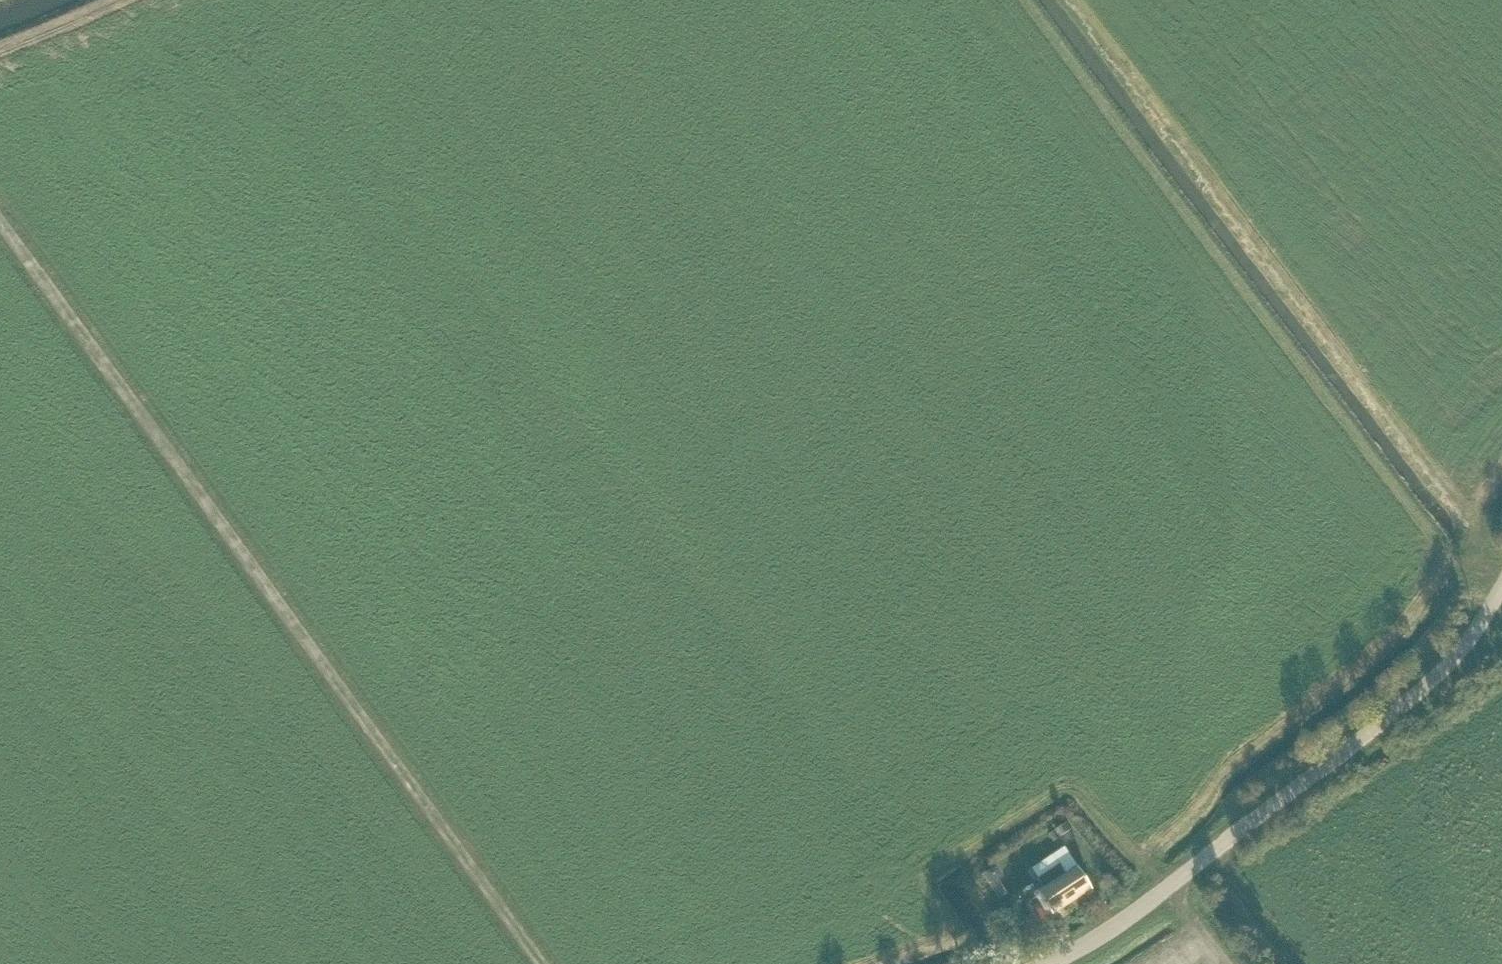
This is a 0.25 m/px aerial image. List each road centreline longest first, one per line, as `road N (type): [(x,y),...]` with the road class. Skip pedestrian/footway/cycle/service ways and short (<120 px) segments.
road 1 (unclassified): [(1050,963),(1142,908),(1414,696),(1474,635),(1501,587)]

